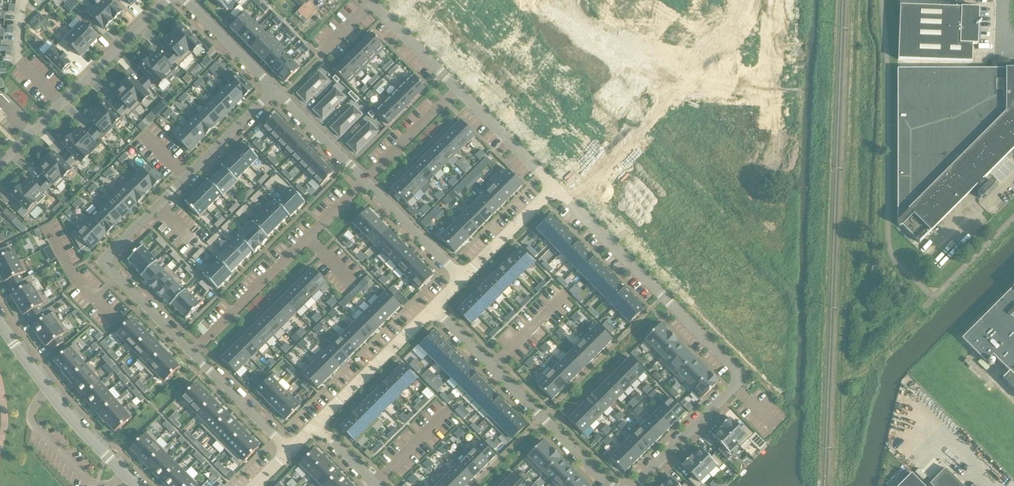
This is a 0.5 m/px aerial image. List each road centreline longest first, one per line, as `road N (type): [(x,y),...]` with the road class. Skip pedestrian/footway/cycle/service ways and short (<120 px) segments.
road 1 (residential): [(554,187),(738,376),(634,485)]
road 2 (residential): [(274,90),(109,257),(192,352)]
road 3 (residential): [(434,308),(610,485)]
road 4 (residential): [(365,181),(192,352)]
road 5 (residential): [(0,165),(165,0)]
road 6 (tertiary): [(136,485),(66,416),(0,327)]
road 7 (residential): [(434,308),(315,429)]
road 8 (residential): [(624,74),(773,90)]
road 9 (residential): [(192,352),(288,452)]
road 10 (residential): [(457,89),(554,187)]
road 11 (residential): [(365,181),(462,279)]
road 12 (residential): [(624,74),(614,123),(554,187)]
road 13 (residential): [(457,89),(365,181)]
road 14 (residential): [(554,187),(462,279)]
road 15 (residential): [(274,90),(365,181)]
road 16 (residential): [(185,0),(274,90)]
road 17 (residential): [(372,2),(457,89)]

